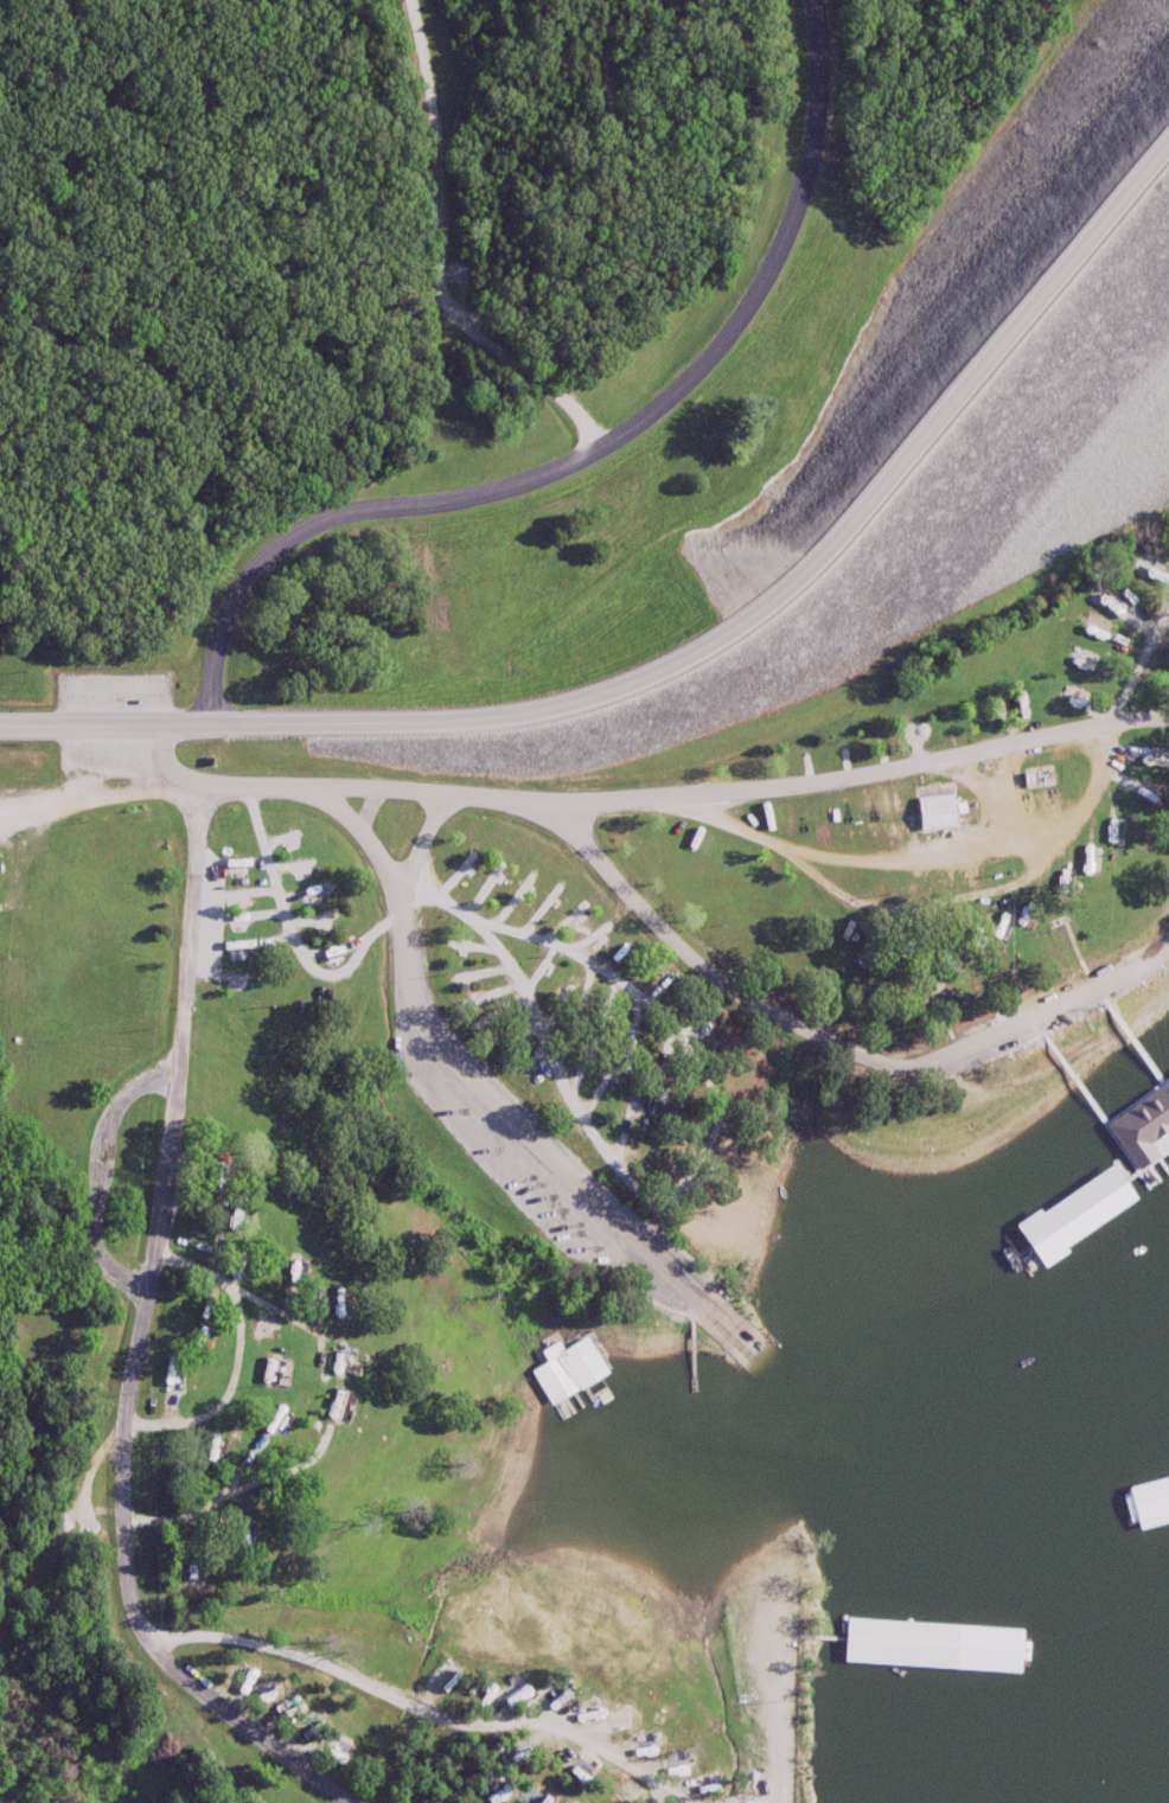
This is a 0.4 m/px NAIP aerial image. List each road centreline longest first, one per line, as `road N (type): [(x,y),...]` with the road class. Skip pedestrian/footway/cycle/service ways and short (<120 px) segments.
road 1 (residential): [(814,0),(805,133),(772,256),(667,394),(613,436),(492,494),(435,507),(343,512),(298,532),(247,584),(224,642),(203,788),(178,1171),(128,1452),(135,1622),(166,1665),(350,1802)]
road 2 (secondary): [(1168,179),(835,573),(659,689),(448,729),(0,729)]
road 3 (residential): [(1168,927),(1148,960),(1009,1035),(943,1057),(868,1064),(788,1031),(709,984),(551,799),(637,804),(753,794),(1026,748),(1122,718),(1168,717)]
road 4 (residential): [(322,792),(411,897),(415,997),(434,1062),(461,1101),(532,1157),(586,1220),(682,1286),(766,1361)]
road 5 (residential): [(503,959),(498,934),(588,954),(692,1038),(718,1088),(707,1156),(659,1168),(612,1157),(532,995),(503,959)]
road 6 (residential): [(551,799),(203,788),(170,774),(0,811)]
road 7 (residential): [(411,0),(434,100),(443,307),(563,397),(596,446)]
road 8 (residential): [(0,1586),(160,1259)]
road 9 (residential): [(160,1259),(277,1323),(287,1353),(231,1415),(130,1433)]
road 10 (residential): [(792,1802),(790,1532)]

